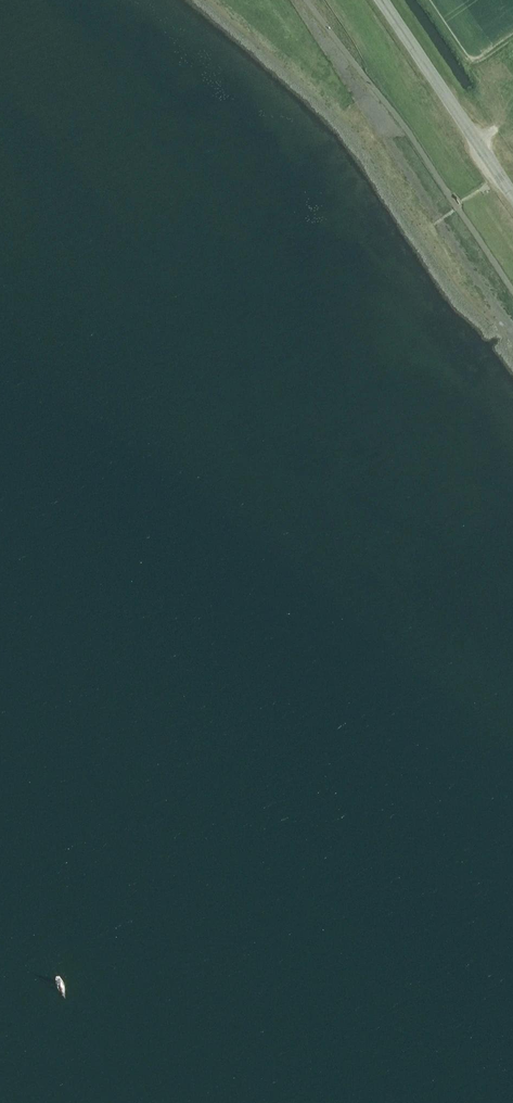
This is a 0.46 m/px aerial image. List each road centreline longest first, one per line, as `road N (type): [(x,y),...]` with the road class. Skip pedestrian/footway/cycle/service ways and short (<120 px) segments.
road 1 (unclassified): [(512,192),(384,0)]

